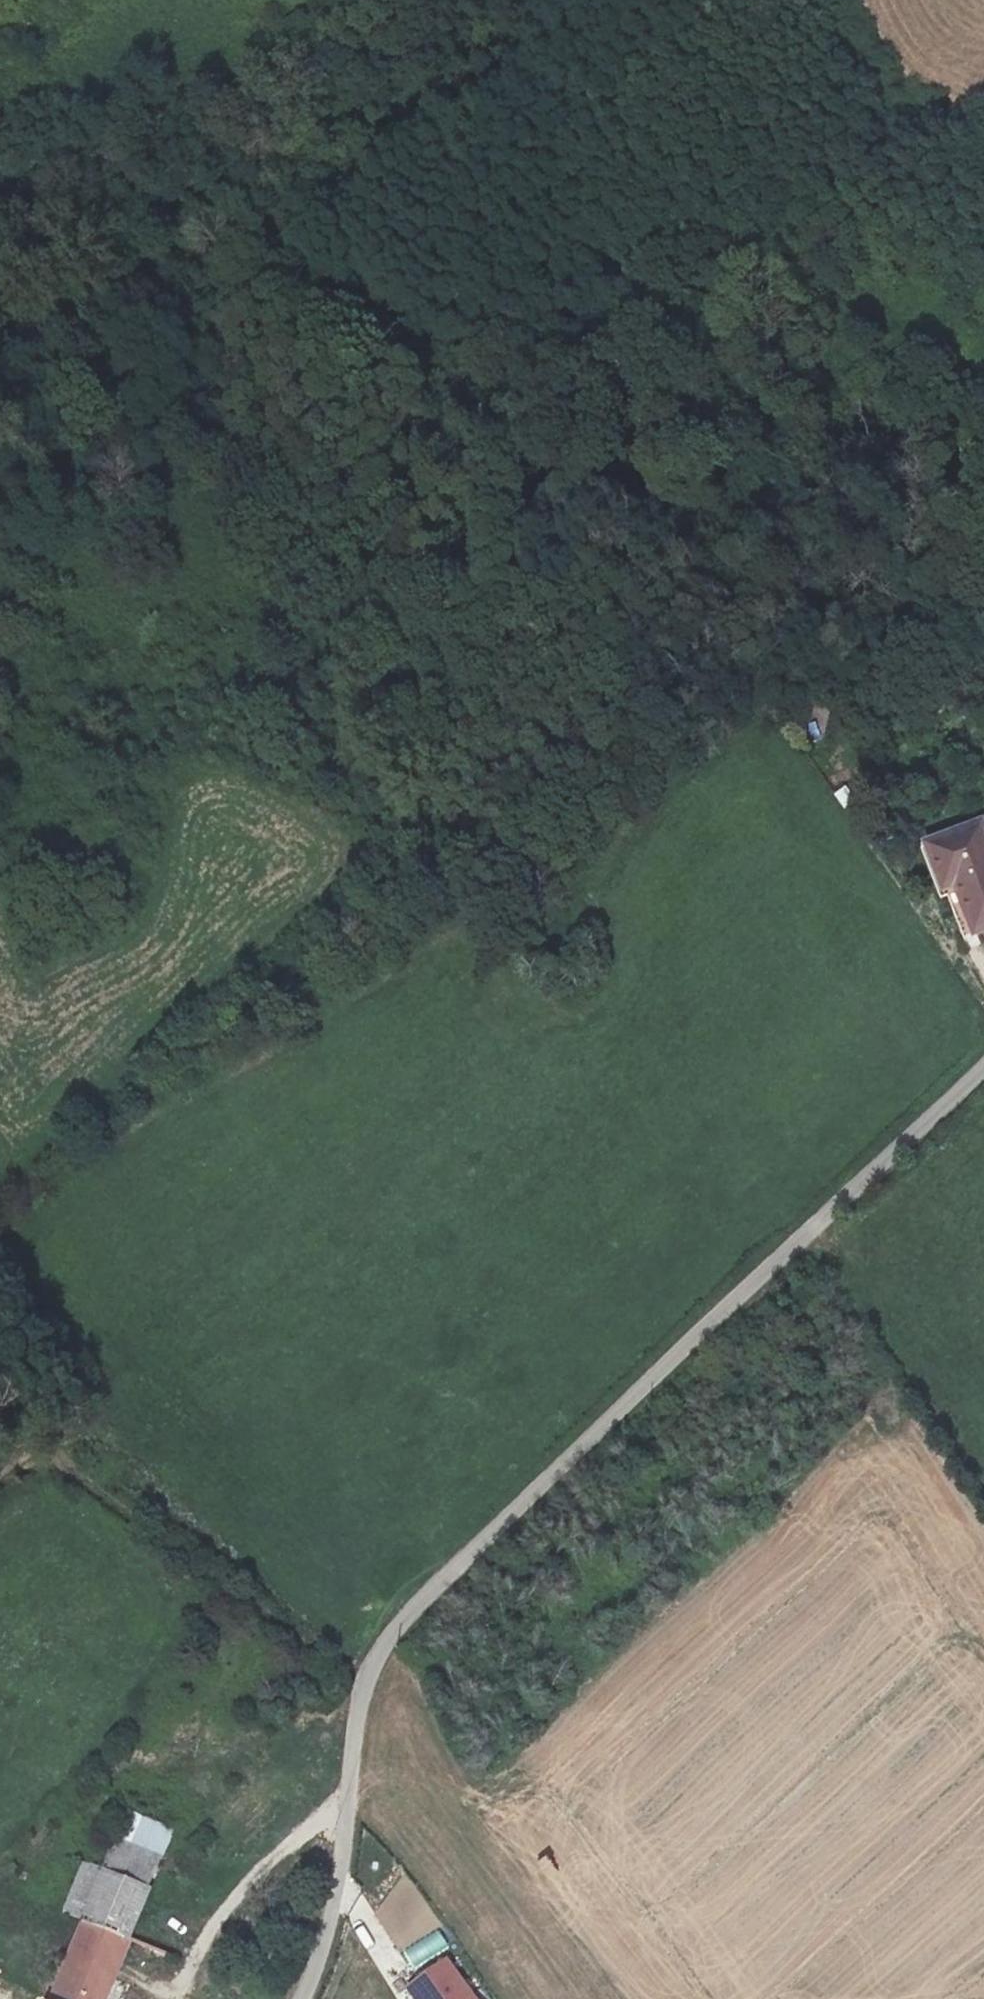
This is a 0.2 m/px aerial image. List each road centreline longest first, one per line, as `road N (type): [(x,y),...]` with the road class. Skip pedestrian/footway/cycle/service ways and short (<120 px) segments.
road 1 (unclassified): [(983,1068),(408,1613),(373,1666),(357,1721),(350,1823),(326,1948),(303,1998)]

